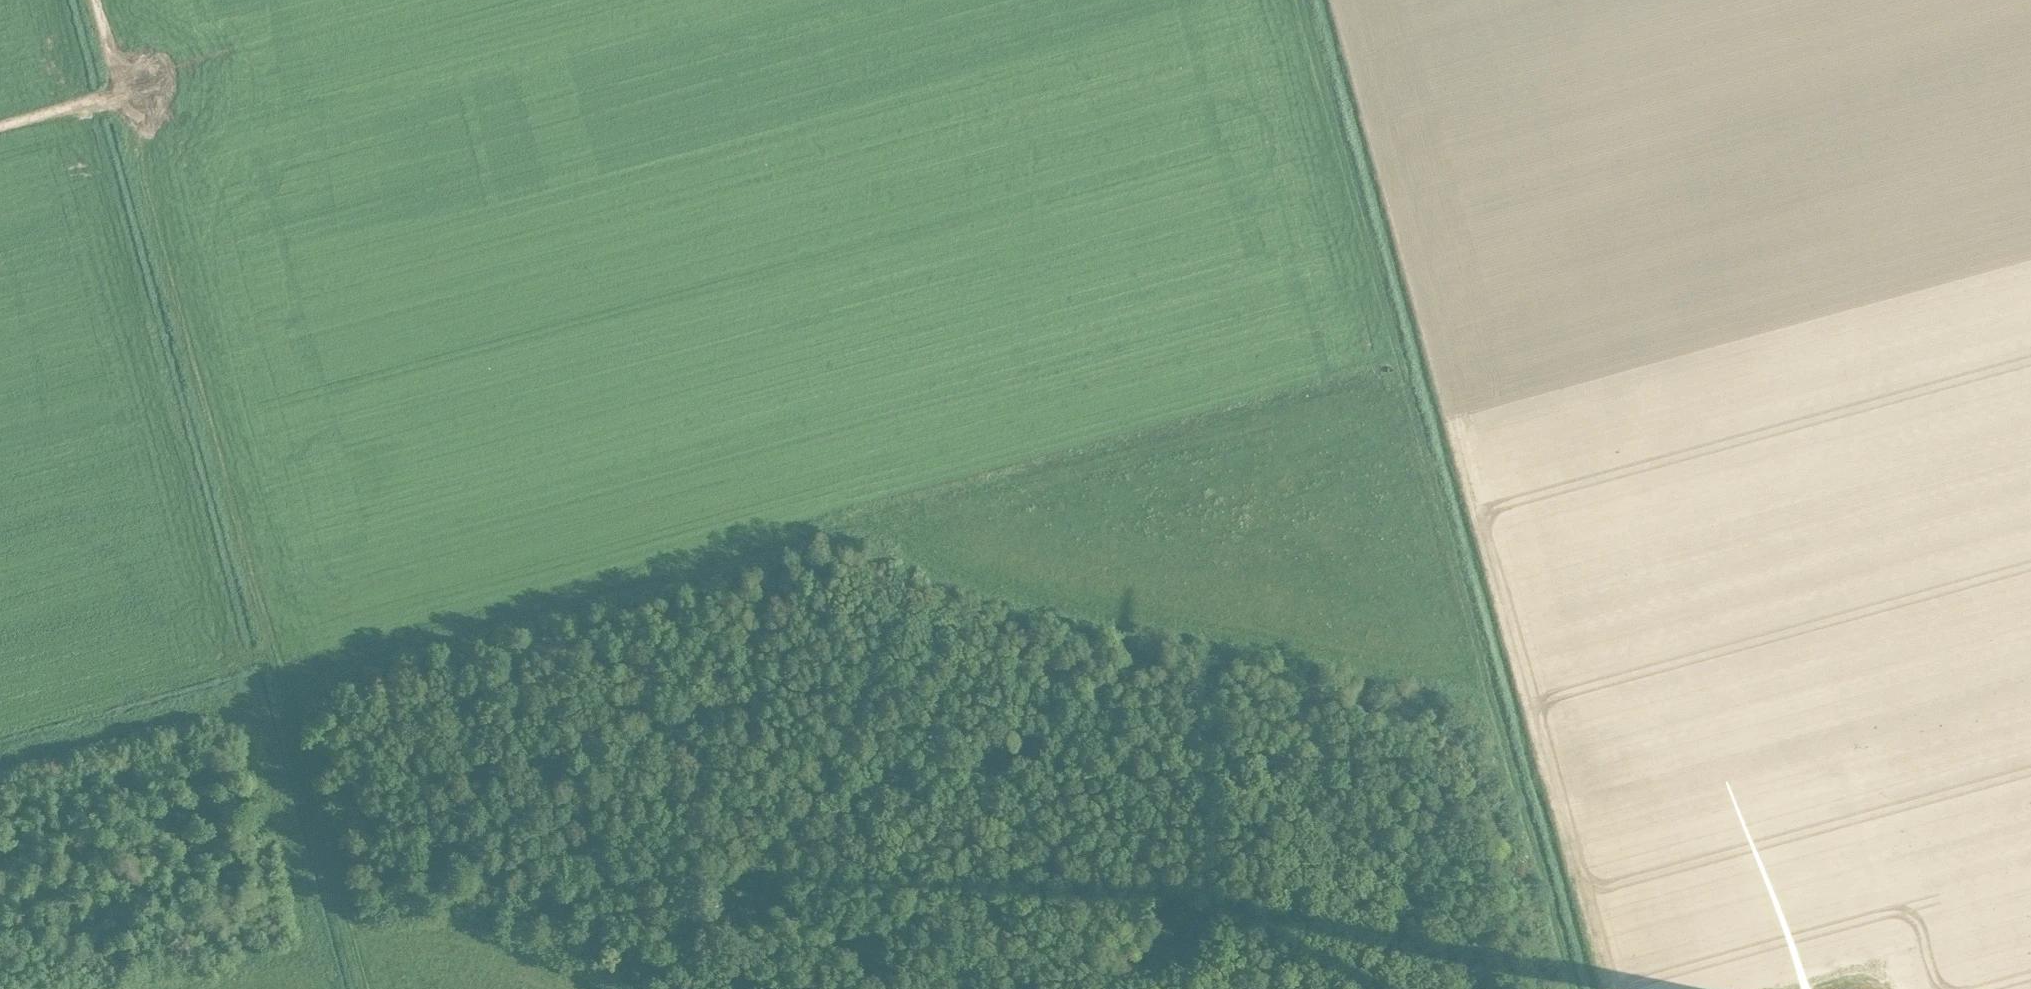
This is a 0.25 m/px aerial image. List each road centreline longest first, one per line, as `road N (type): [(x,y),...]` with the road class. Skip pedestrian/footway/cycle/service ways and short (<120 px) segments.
road 1 (track): [(1565,988),(1479,682),(1017,588),(835,522),(245,678),(330,988)]

